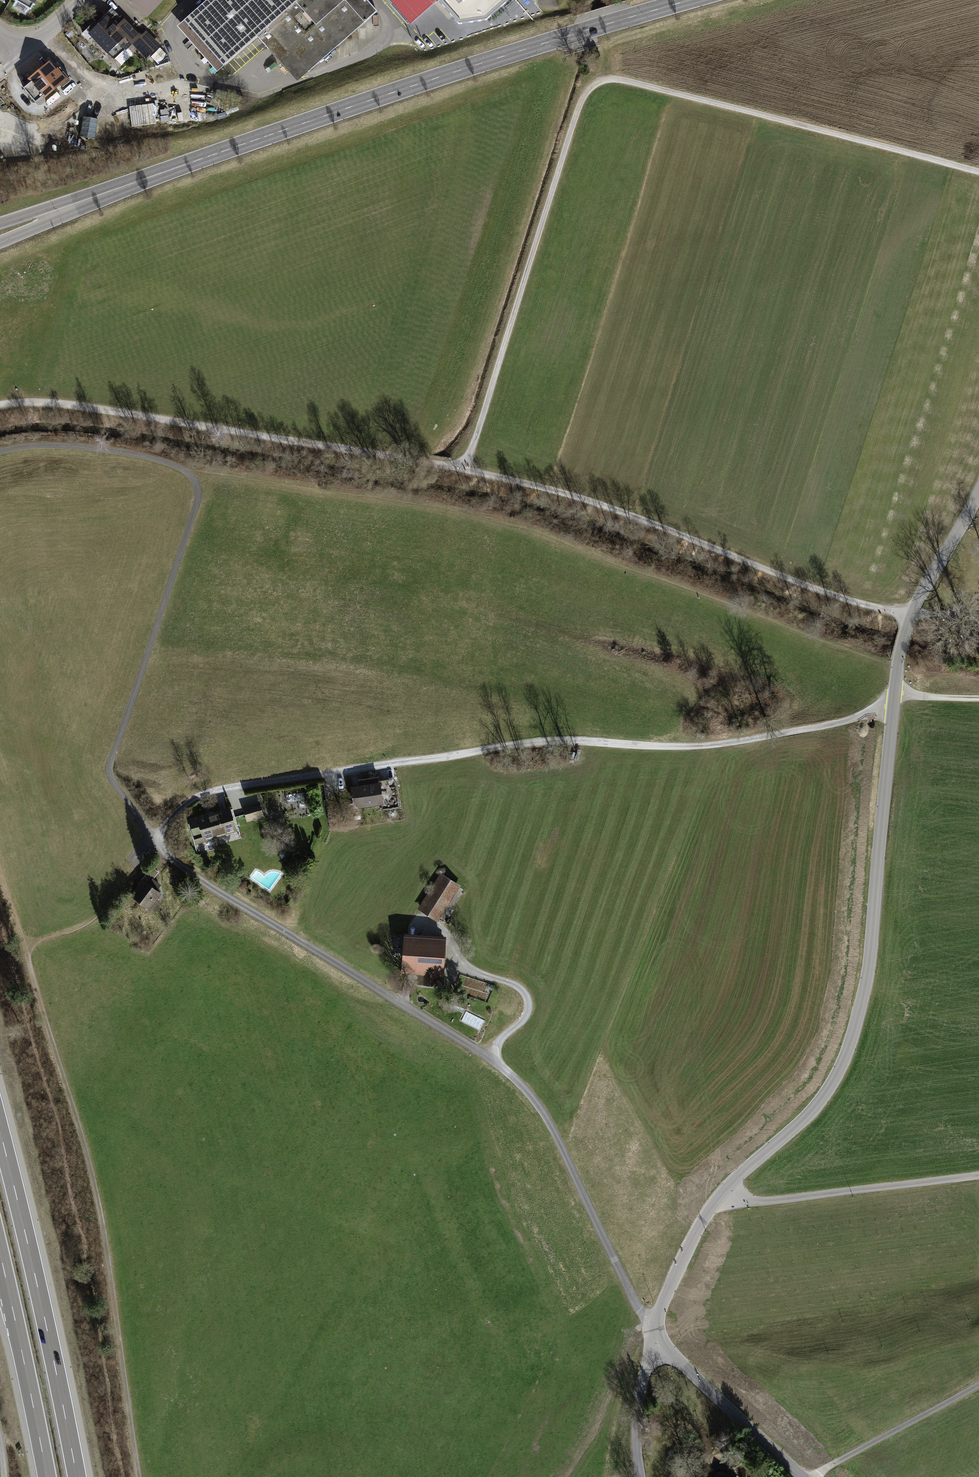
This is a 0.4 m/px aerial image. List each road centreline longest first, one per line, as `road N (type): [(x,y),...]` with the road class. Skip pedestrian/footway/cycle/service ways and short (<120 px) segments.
road 1 (track): [(978,698),(903,698),(844,721),(722,746),(541,744),(289,776),(189,803),(156,838)]
road 2 (track): [(464,470),(583,97),(598,85),(632,85),(978,171)]
road 3 (tertiary): [(721,1194),(812,1111),(848,1049),(870,960),(898,659),(909,617),(978,491)]
road 4 (secondary): [(690,0),(0,232)]
road 5 (residential): [(653,1334),(556,1136),(522,1087),(491,1059),(197,879),(156,838)]
road 6 (track): [(0,453),(42,445),(115,451),(182,469),(198,491),(108,769),(156,838)]
road 7 (track): [(138,1476),(95,1184),(27,956)]
road 8 (track): [(464,470),(68,405),(0,406)]
road 9 (track): [(909,617),(599,505),(464,470)]
road 10 (motorway): [(77,1476),(0,1129)]
road 11 (unclassified): [(978,1176),(766,1201),(721,1194)]
road 12 (motorway): [(0,1254),(47,1476)]
road 13 (tertiary): [(653,1334),(802,1476)]
road 14 (residential): [(978,1385),(810,1476)]
road 15 (track): [(156,838),(100,920),(49,939),(27,956)]
road 16 (tertiary): [(653,1334),(721,1194)]
road 17 (unclassified): [(641,1476),(638,1401),(653,1334)]

